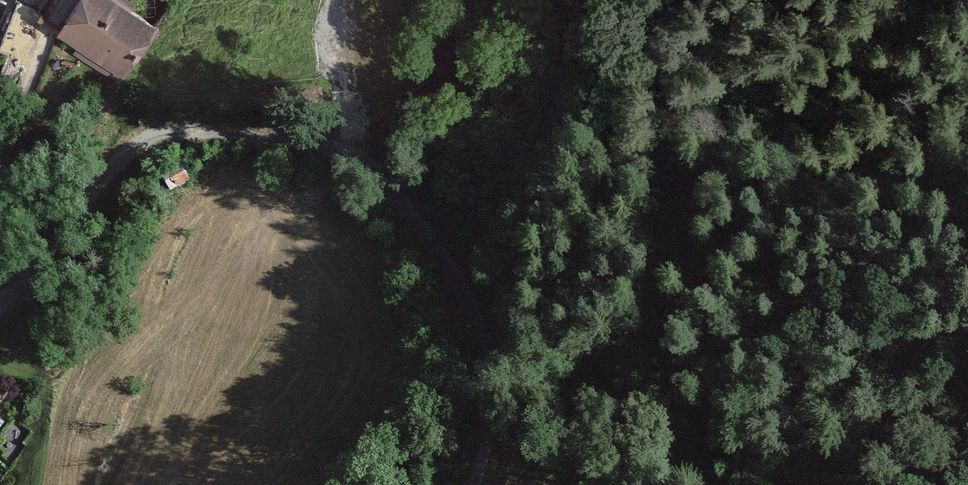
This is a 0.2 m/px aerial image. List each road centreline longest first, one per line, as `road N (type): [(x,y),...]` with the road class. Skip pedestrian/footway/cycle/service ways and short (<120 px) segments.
road 1 (track): [(798,484),(678,458),(566,482),(487,468)]
road 2 (track): [(335,150),(493,59),(572,0)]
road 3 (residential): [(0,163),(50,26)]

